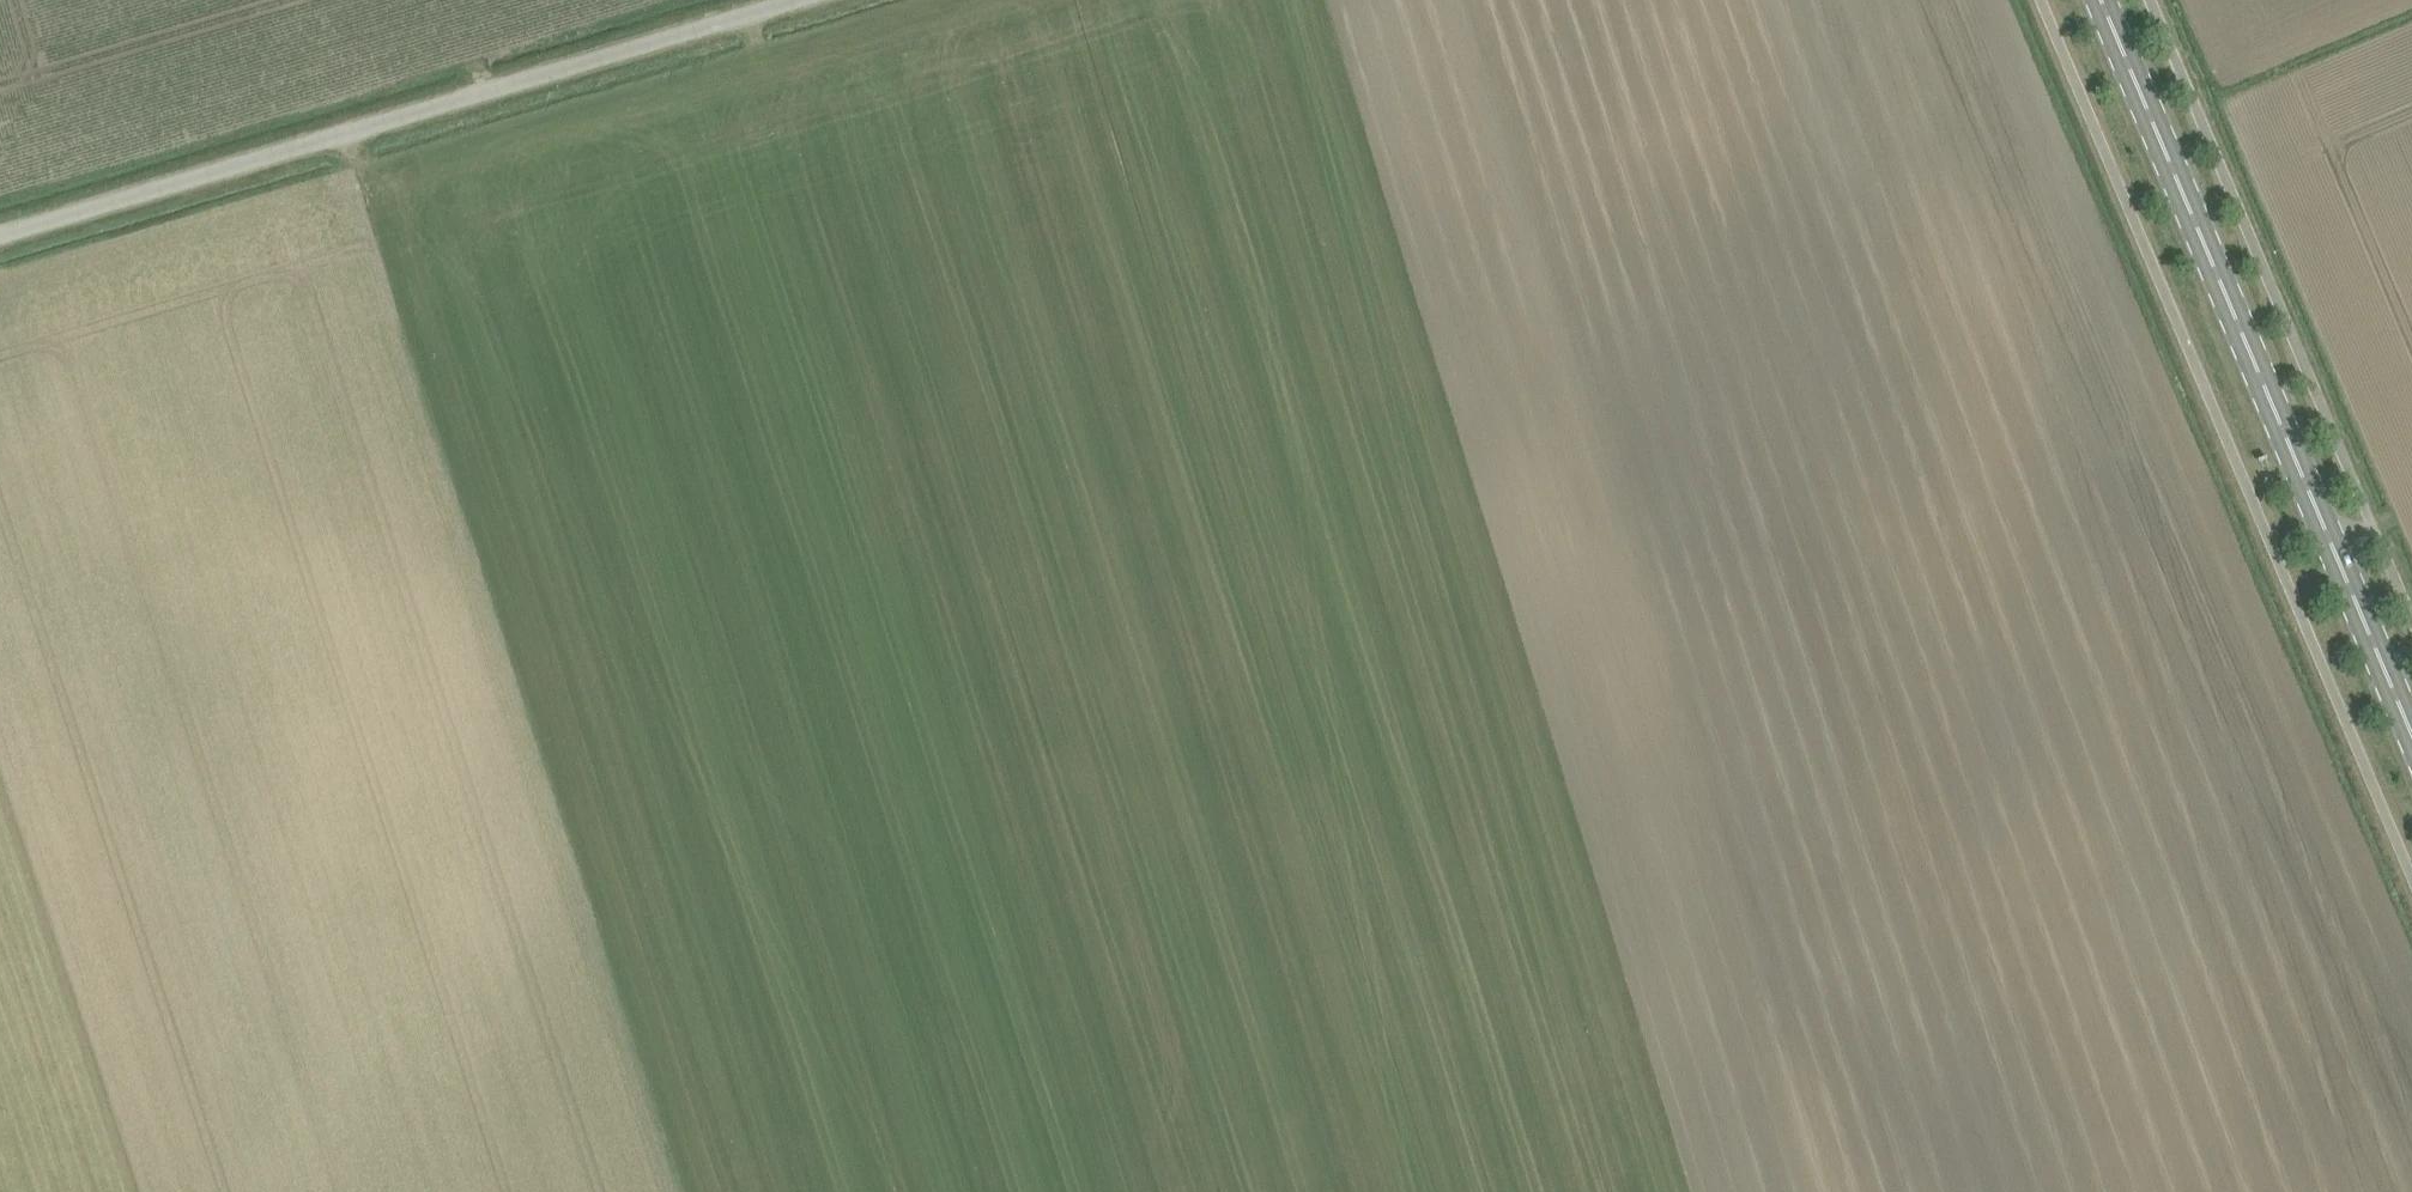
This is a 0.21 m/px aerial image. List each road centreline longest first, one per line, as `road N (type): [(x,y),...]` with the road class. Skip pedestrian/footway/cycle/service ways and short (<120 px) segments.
road 1 (unclassified): [(0,236),(793,0)]
road 2 (primary): [(2411,734),(2102,0)]

